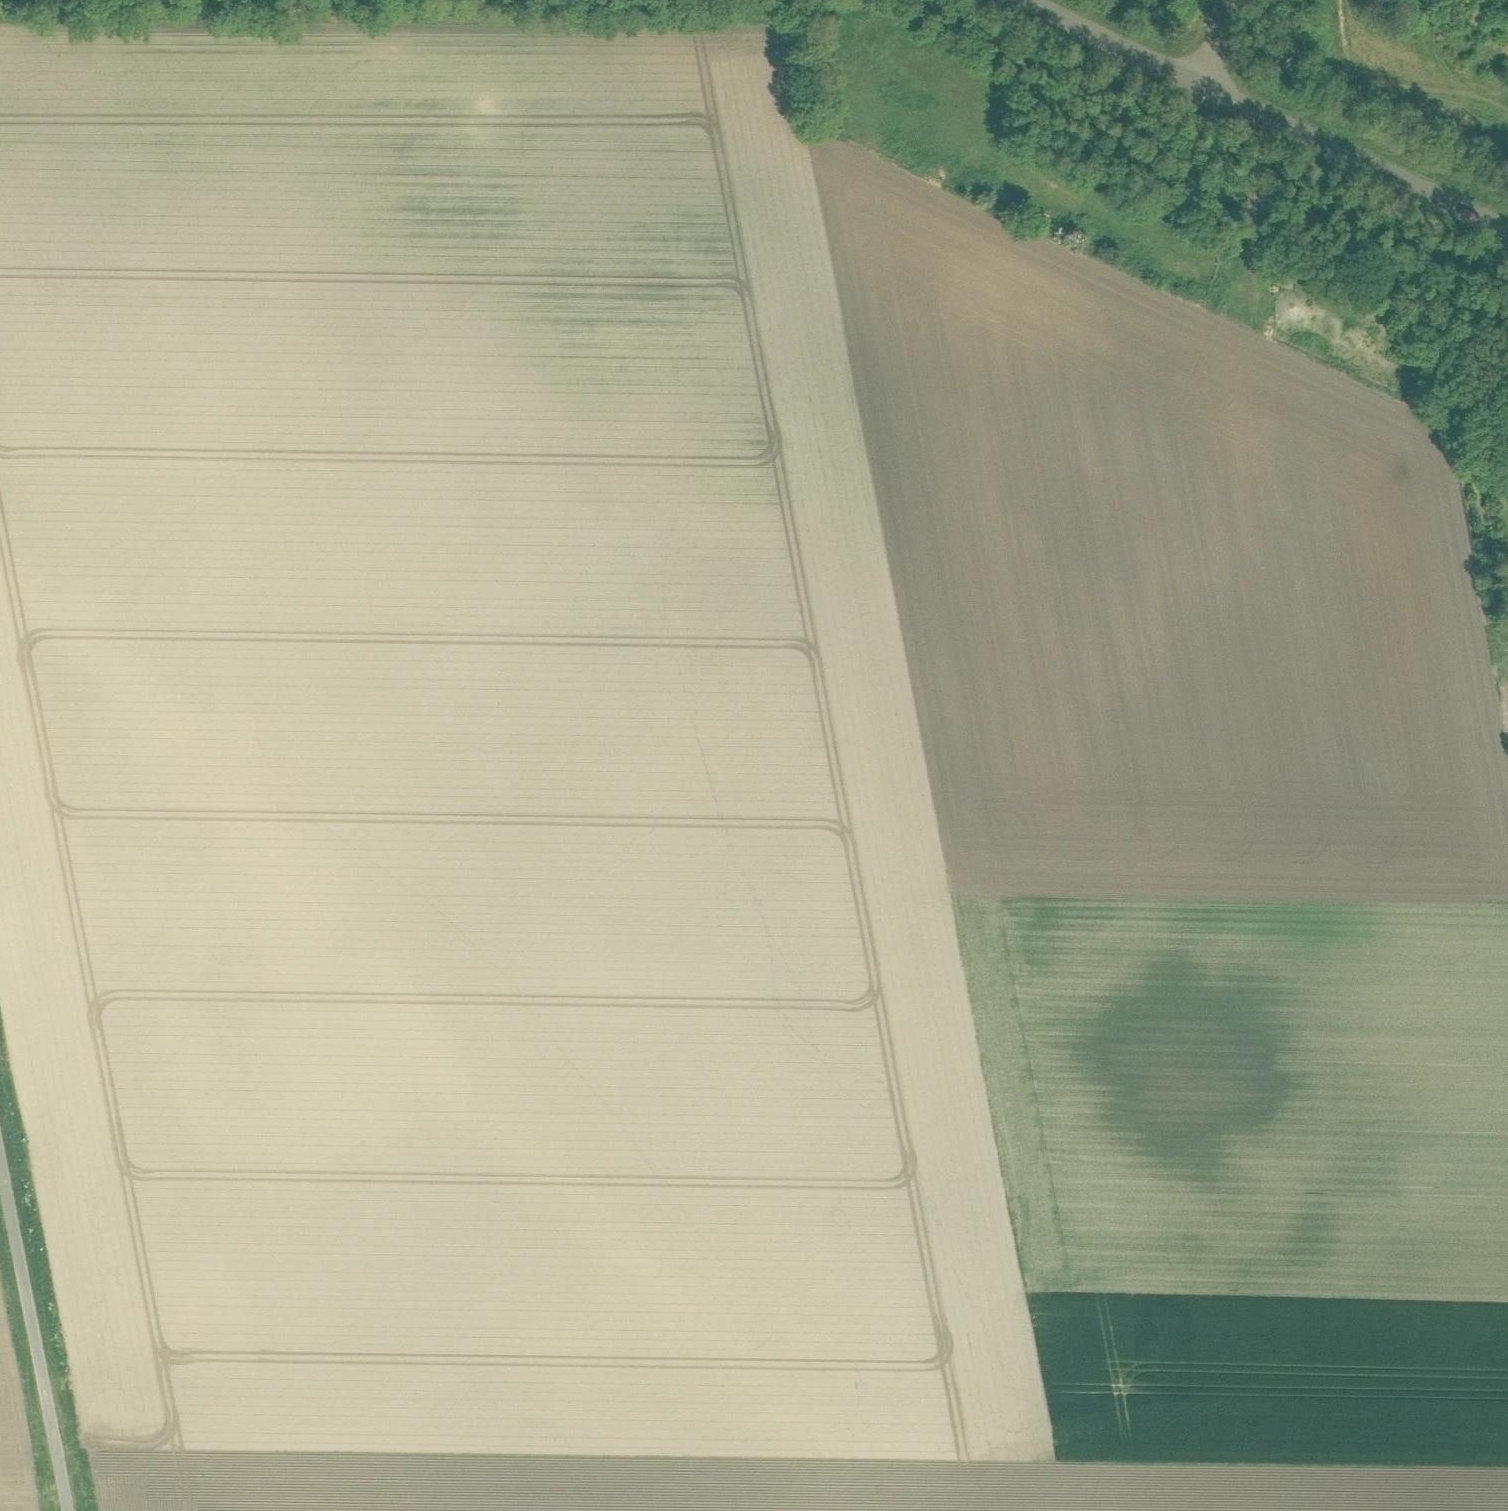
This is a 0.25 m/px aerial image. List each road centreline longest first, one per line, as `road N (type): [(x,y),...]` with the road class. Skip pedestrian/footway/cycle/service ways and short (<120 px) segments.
road 1 (unclassified): [(70,1510),(0,1155)]
road 2 (unclassified): [(1507,231),(1197,82)]
road 3 (unclassified): [(1197,82),(1024,0)]

